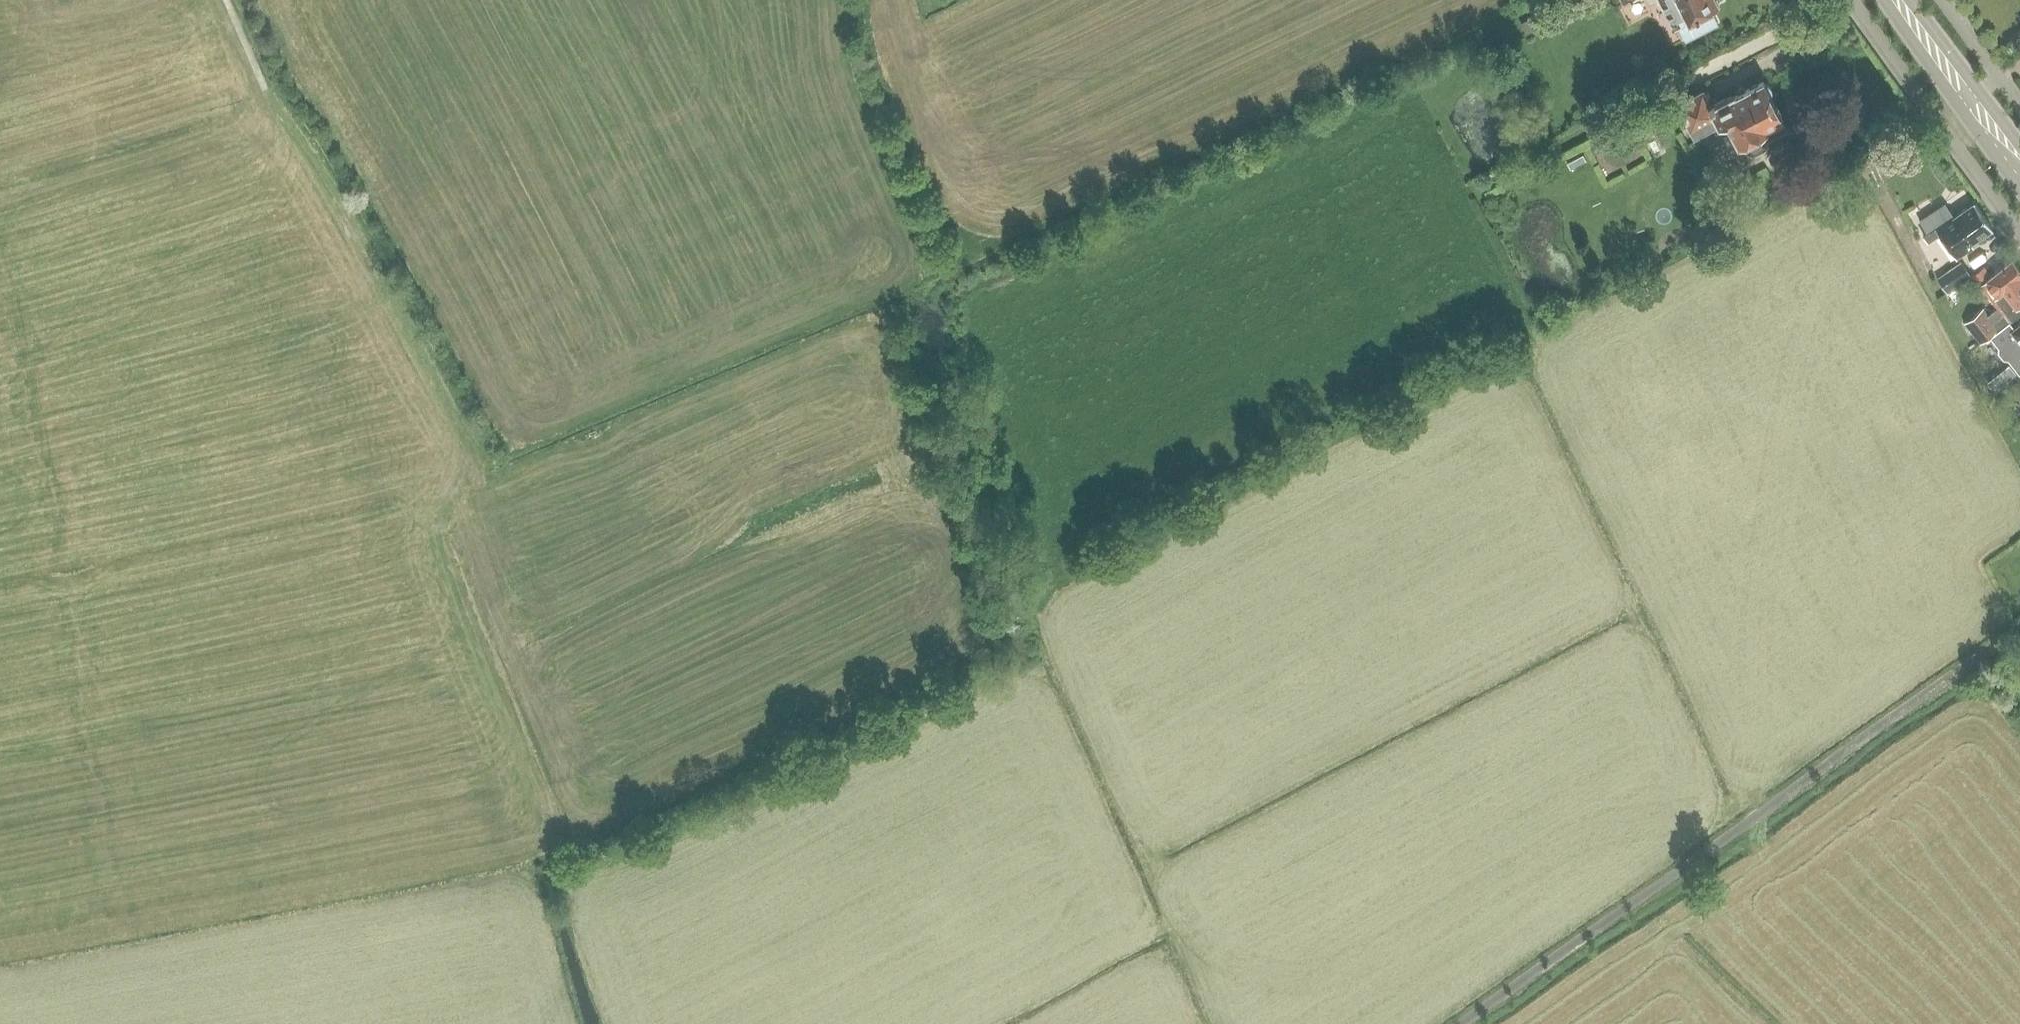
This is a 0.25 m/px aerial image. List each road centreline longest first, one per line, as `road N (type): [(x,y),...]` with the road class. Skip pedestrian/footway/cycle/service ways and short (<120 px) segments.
road 1 (secondary): [(2019,158),(1902,0)]

